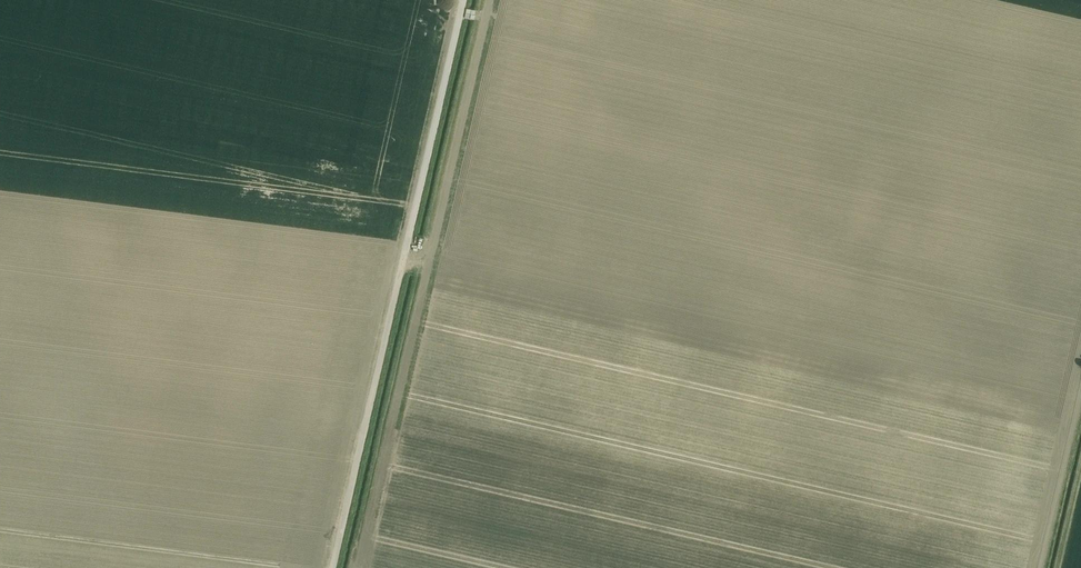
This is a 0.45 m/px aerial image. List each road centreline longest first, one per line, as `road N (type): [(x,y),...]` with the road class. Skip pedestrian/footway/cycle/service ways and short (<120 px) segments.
road 1 (track): [(333,567),(464,0)]

